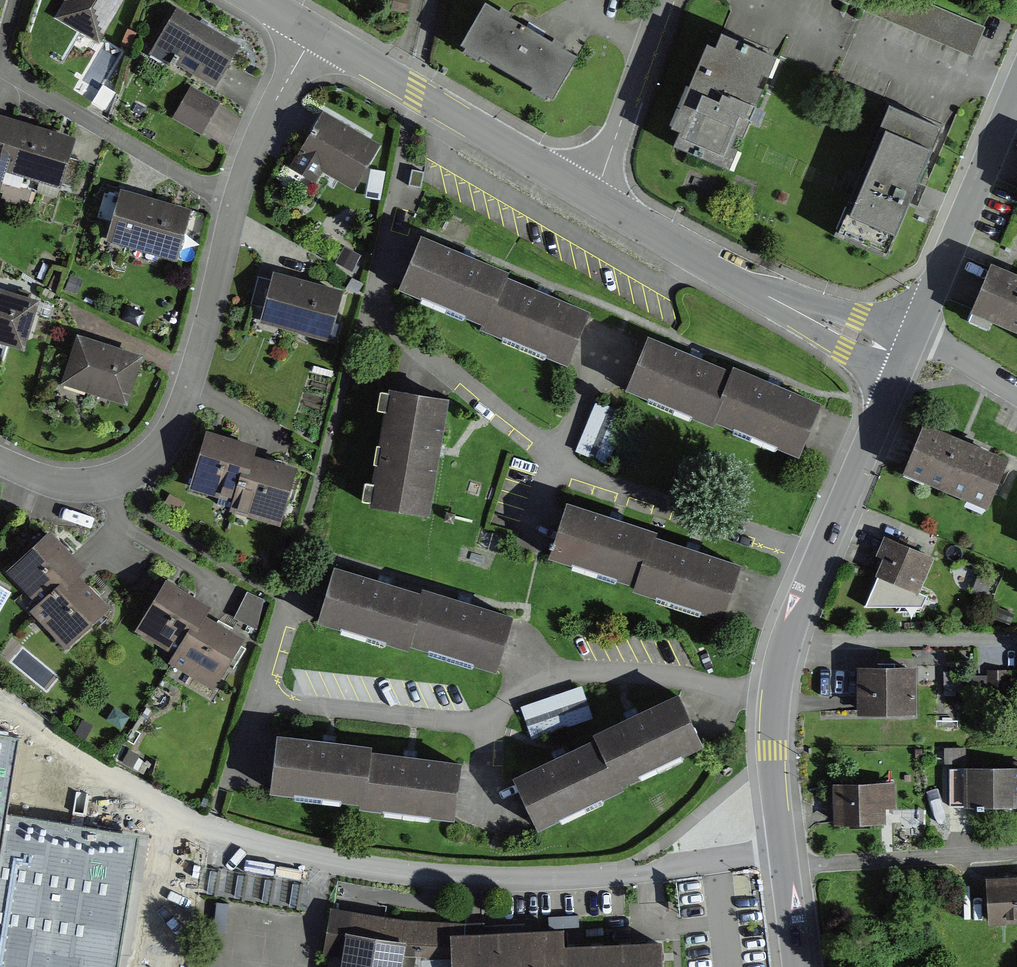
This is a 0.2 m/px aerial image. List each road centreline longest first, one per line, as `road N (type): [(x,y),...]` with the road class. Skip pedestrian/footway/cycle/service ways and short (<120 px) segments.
road 1 (residential): [(52,737),(208,830),(421,872),(627,872),(783,853)]
road 2 (tertiary): [(905,354),(781,657),(771,735),(783,853)]
road 3 (residential): [(0,464),(99,488),(137,473),(162,448),(198,364),(237,204)]
road 4 (residential): [(591,199),(748,283),(905,354)]
road 5 (residential): [(313,32),(591,199)]
road 6 (unclassified): [(237,204),(0,69)]
road 7 (tertiary): [(1016,88),(915,332)]
road 8 (residential): [(591,199),(666,0)]
road 9 (residential): [(237,204),(252,155),(313,32)]

